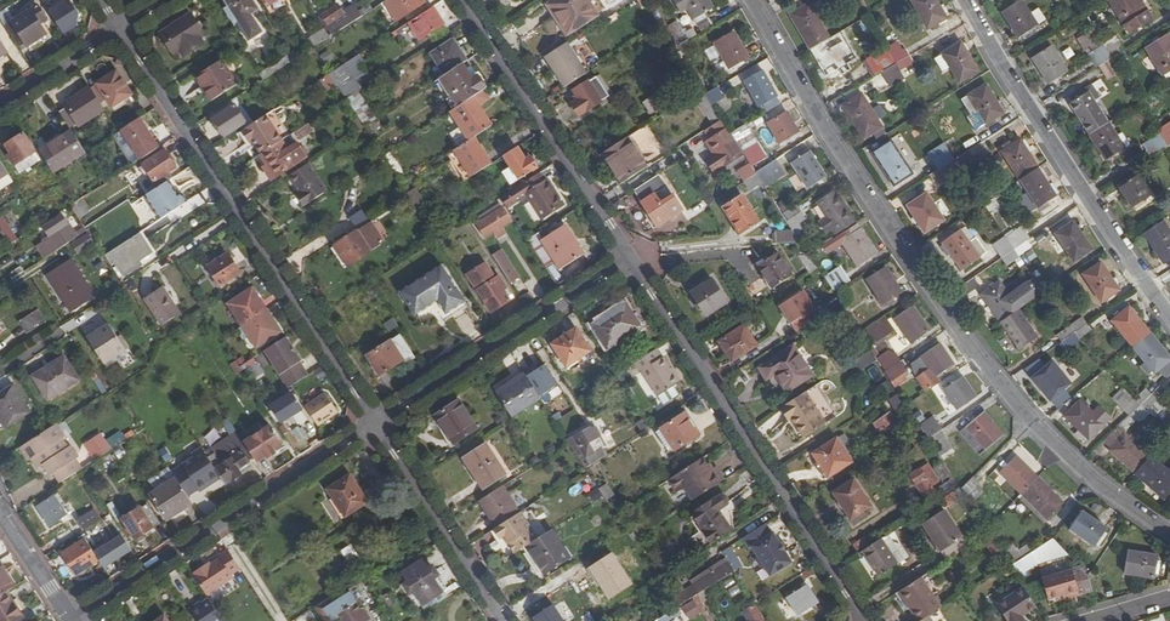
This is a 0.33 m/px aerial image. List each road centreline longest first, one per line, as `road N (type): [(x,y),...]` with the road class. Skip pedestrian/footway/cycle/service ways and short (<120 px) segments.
road 1 (residential): [(1169,534),(1089,481),(1009,397),(884,221),(755,0)]
road 2 (residential): [(377,423),(120,27)]
road 3 (residential): [(863,620),(631,261)]
road 4 (residential): [(968,0),(1169,314)]
road 5 (residential): [(377,423),(72,620)]
road 6 (residential): [(631,261),(461,0)]
road 7 (residential): [(631,261),(377,423)]
road 8 (residential): [(504,620),(377,423)]
road 9 (residential): [(120,27),(0,106)]
road 10 (residential): [(72,620),(0,510)]

